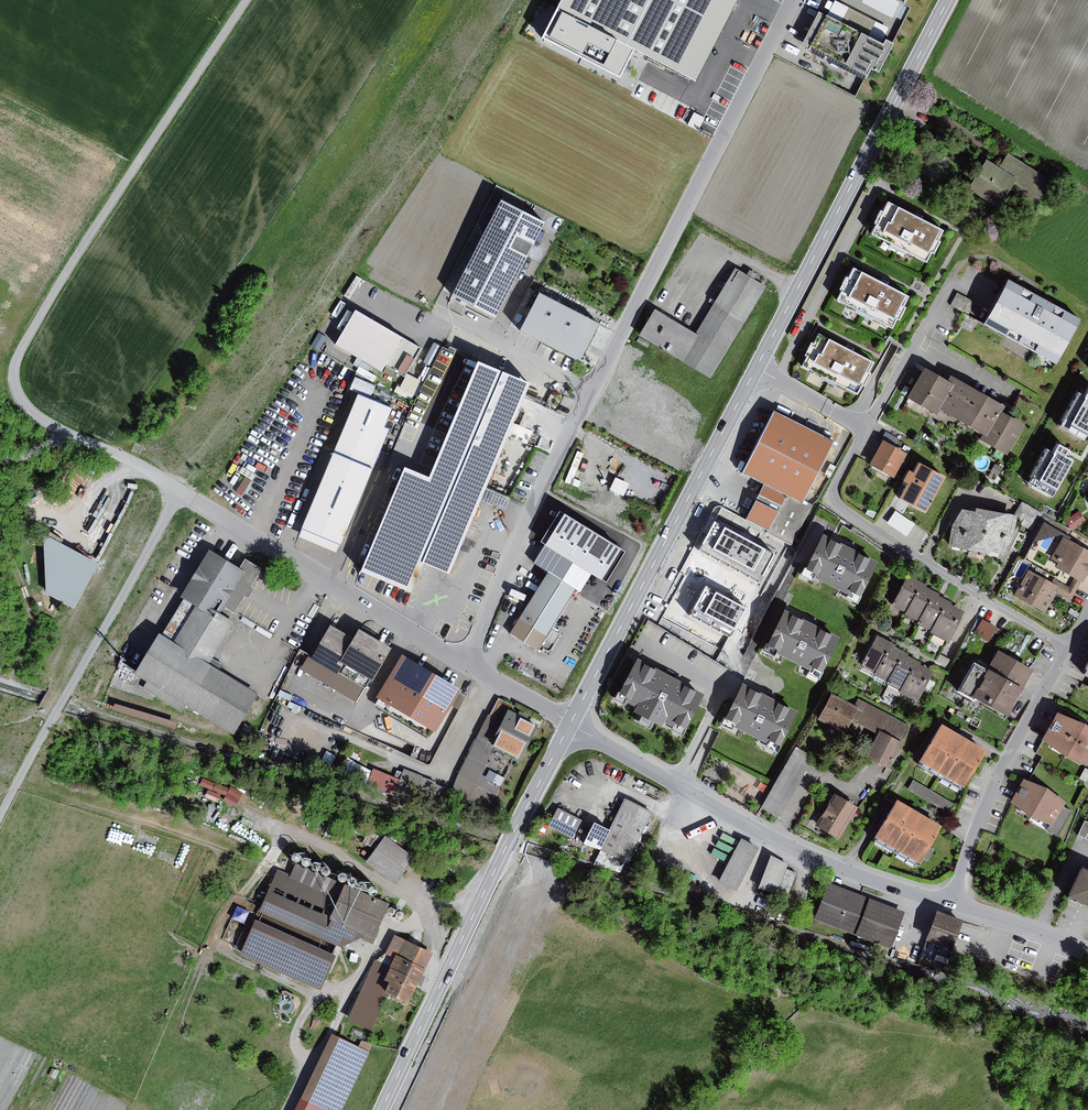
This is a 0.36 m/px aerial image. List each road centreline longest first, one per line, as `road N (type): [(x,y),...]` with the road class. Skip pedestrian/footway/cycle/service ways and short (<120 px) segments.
road 1 (primary): [(571,724),(948,0)]
road 2 (unclassified): [(465,663),(537,494),(794,0)]
road 3 (track): [(203,505),(29,410),(14,387),(14,370),(62,281),(247,0)]
road 4 (primary): [(382,1109),(571,724)]
road 5 (residential): [(571,724),(807,855),(951,901)]
road 6 (track): [(0,816),(182,491)]
road 7 (residential): [(1087,615),(1006,758),(951,901)]
road 8 (residential): [(203,505),(465,663)]
road 9 (residential): [(951,901),(1087,948)]
road 10 (residential): [(465,663),(571,724)]

